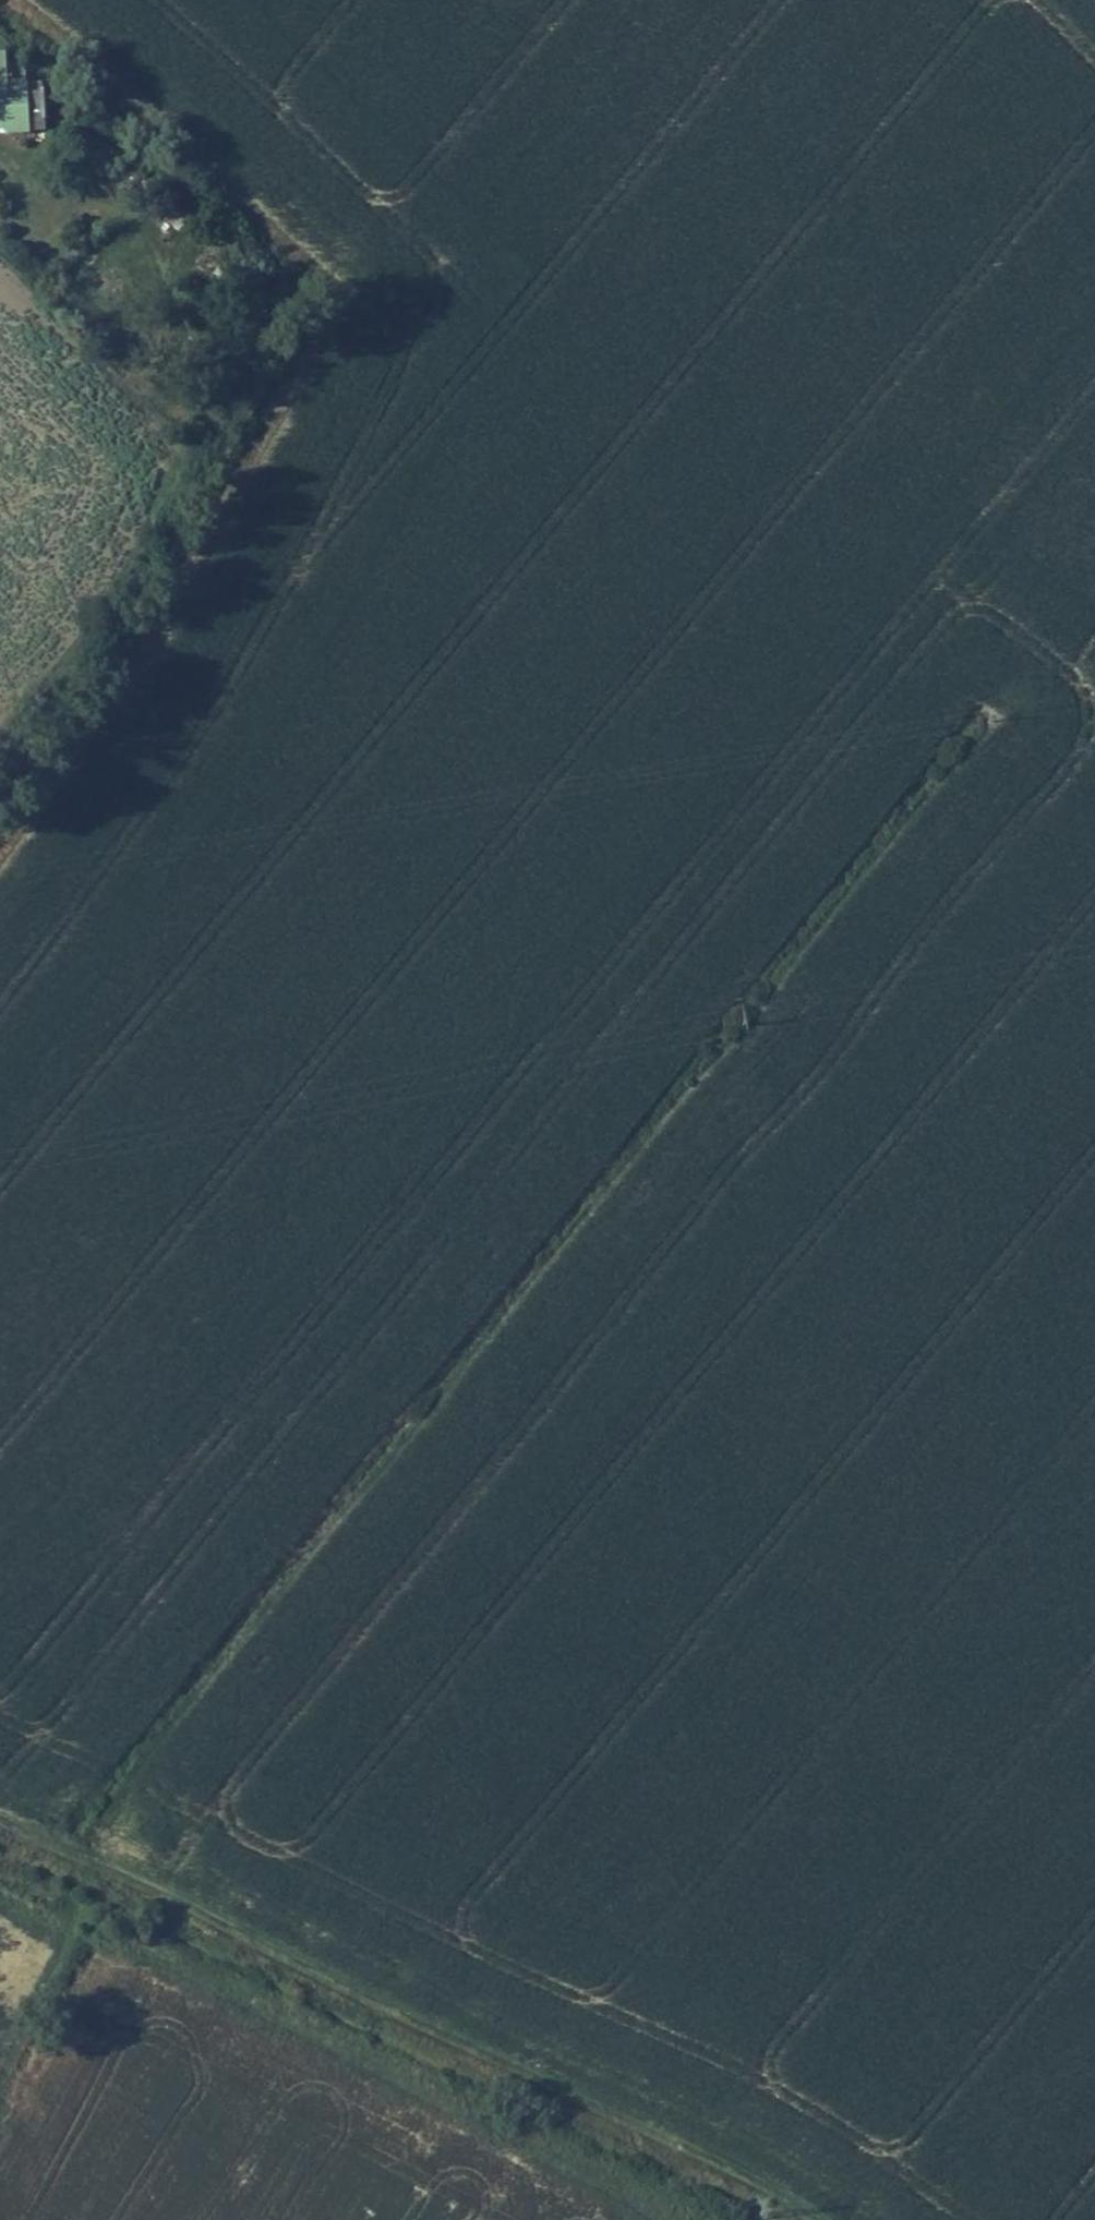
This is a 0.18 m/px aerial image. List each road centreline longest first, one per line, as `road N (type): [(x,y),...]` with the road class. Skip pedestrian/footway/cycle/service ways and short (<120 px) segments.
road 1 (track): [(783,2219),(0,1825)]
road 2 (track): [(0,17),(290,305)]

